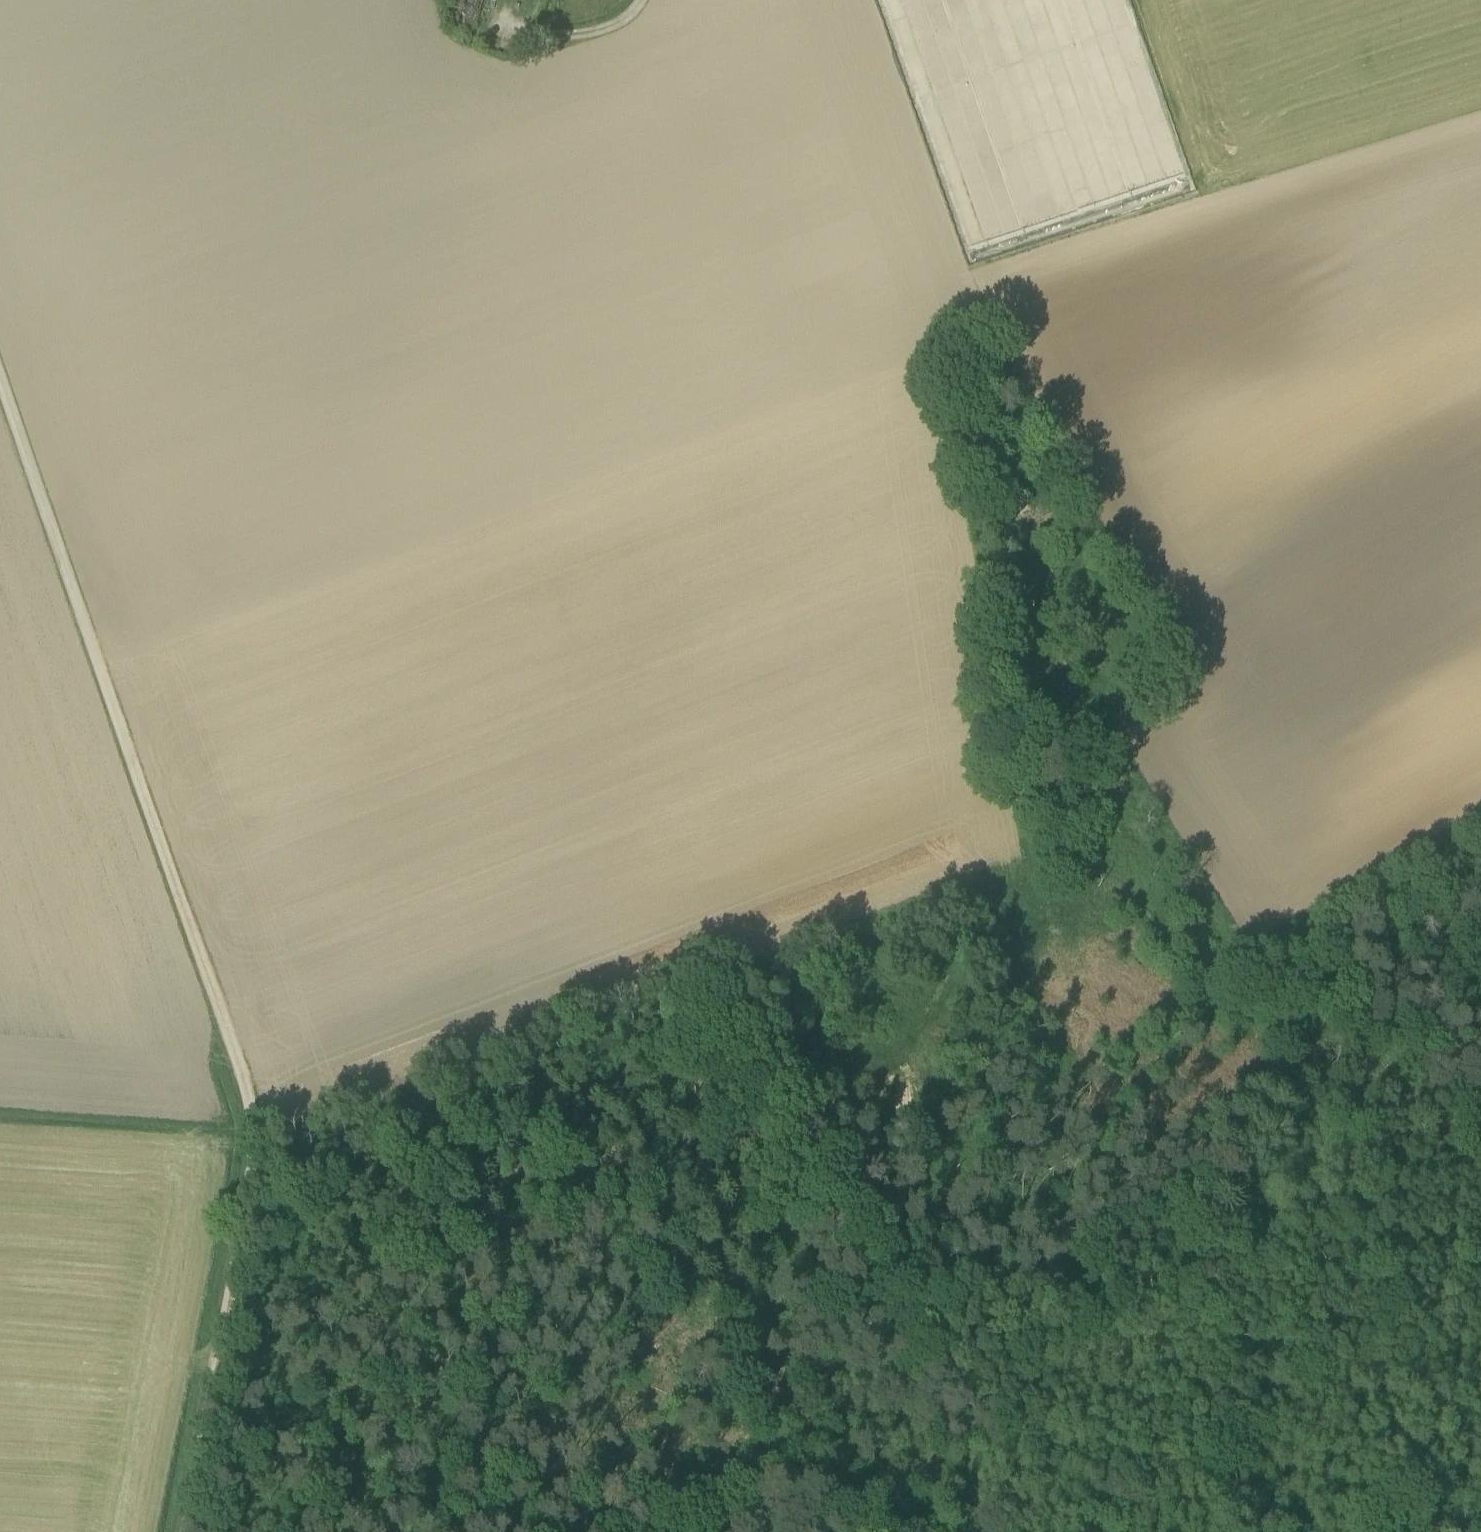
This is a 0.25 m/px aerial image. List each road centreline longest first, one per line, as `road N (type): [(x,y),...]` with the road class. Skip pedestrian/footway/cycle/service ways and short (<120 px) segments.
road 1 (track): [(191,1531),(259,1139),(0,378)]
road 2 (track): [(1068,631),(1049,790),(1082,872),(1140,936),(1221,974),(1480,826)]

